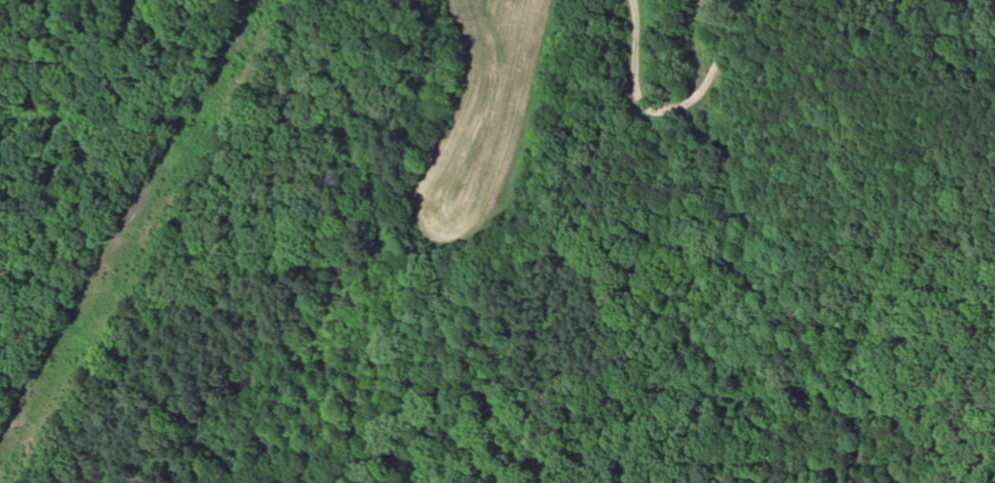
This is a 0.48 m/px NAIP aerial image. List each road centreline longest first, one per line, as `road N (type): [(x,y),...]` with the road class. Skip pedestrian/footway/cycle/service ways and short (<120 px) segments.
road 1 (residential): [(764,0),(691,114),(649,109)]

